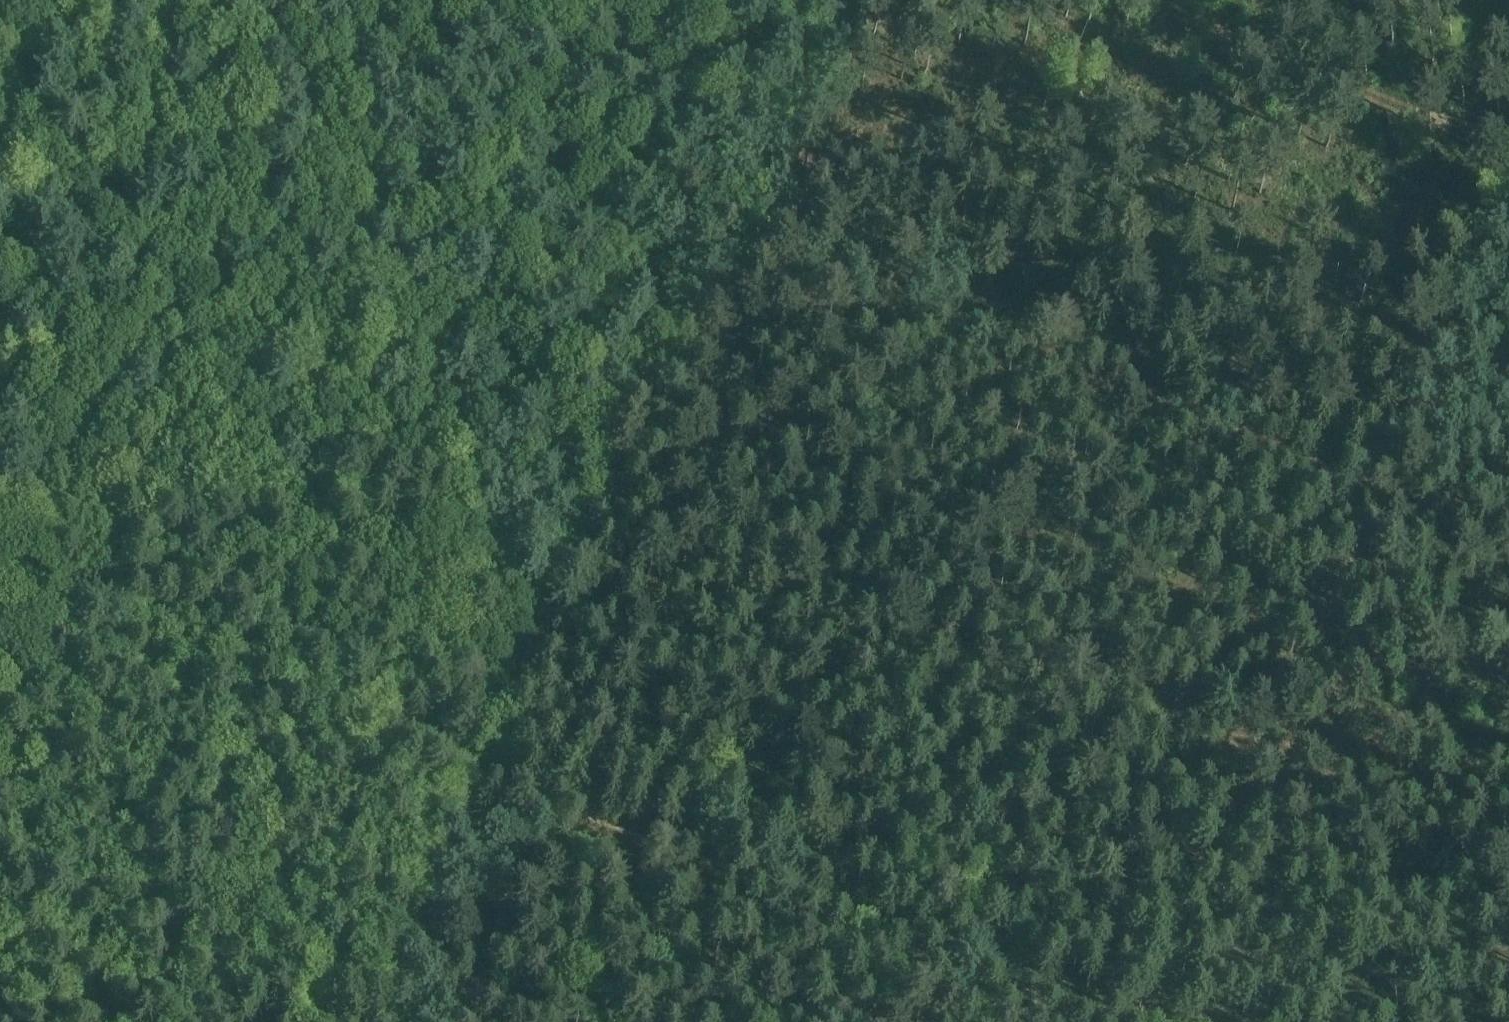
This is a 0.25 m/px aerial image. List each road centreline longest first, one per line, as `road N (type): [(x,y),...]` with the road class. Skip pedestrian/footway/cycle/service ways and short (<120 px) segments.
road 1 (track): [(749,0),(347,1021)]
road 2 (track): [(628,845),(267,702)]

